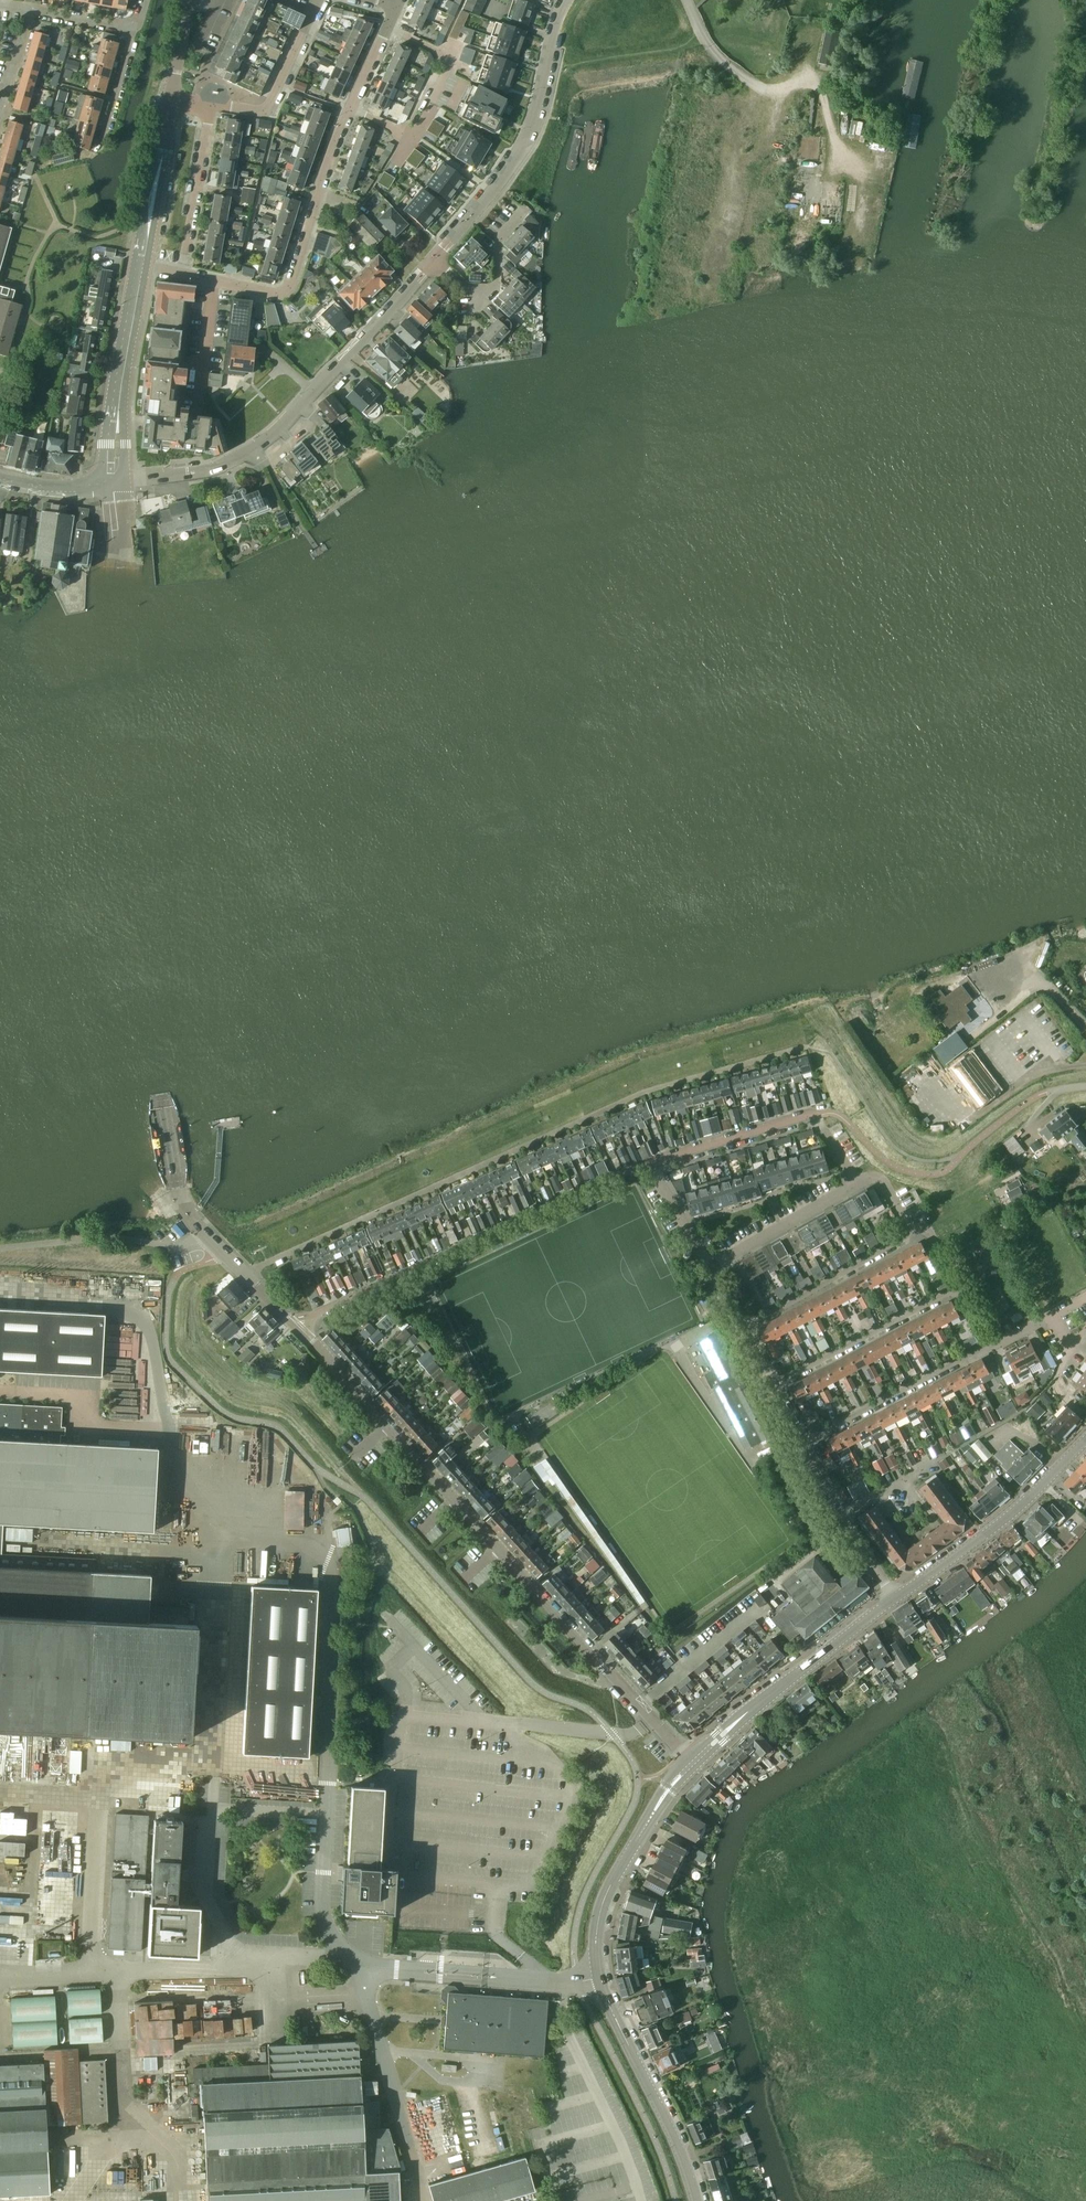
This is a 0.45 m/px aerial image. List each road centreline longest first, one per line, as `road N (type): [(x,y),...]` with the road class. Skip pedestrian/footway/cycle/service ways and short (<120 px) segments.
road 1 (tertiary): [(693,1762),(302,1334)]
road 2 (residential): [(113,484),(199,473),(258,447),(432,263)]
road 3 (residential): [(650,1163),(315,1314),(302,1334)]
road 4 (residential): [(212,281),(287,292),(335,143),(398,5)]
road 5 (residential): [(432,263),(506,176),(565,0)]
road 6 (tertiary): [(693,1762),(895,1600)]
road 7 (tertiary): [(895,1600),(1004,1519),(1085,1439)]
road 8 (residential): [(857,1183),(805,1116),(650,1163)]
road 9 (tertiary): [(598,1978),(596,1931),(608,1890),(693,1762)]
road 10 (tertiary): [(696,2200),(598,1978)]
road 11 (tertiary): [(302,1334),(190,1219),(174,1163)]
road 12 (tertiary): [(113,484),(117,405),(141,268)]
road 13 (residential): [(800,1443),(989,1346)]
road 14 (residential): [(958,1287),(771,1386)]
road 15 (residential): [(742,1329),(912,1231)]
road 16 (residential): [(895,1600),(800,1443)]
road 17 (residential): [(212,105),(264,111),(321,0)]
road 18 (residential): [(432,263),(481,305),(493,288),(498,240),(524,207)]
road 19 (tertiary): [(141,268),(171,99)]
road 20 (residential): [(184,274),(212,105)]
road 21 (residential): [(710,1267),(857,1183)]
road 22 (residential): [(212,281),(196,400)]
road 23 (residential): [(710,1267),(650,1163)]

